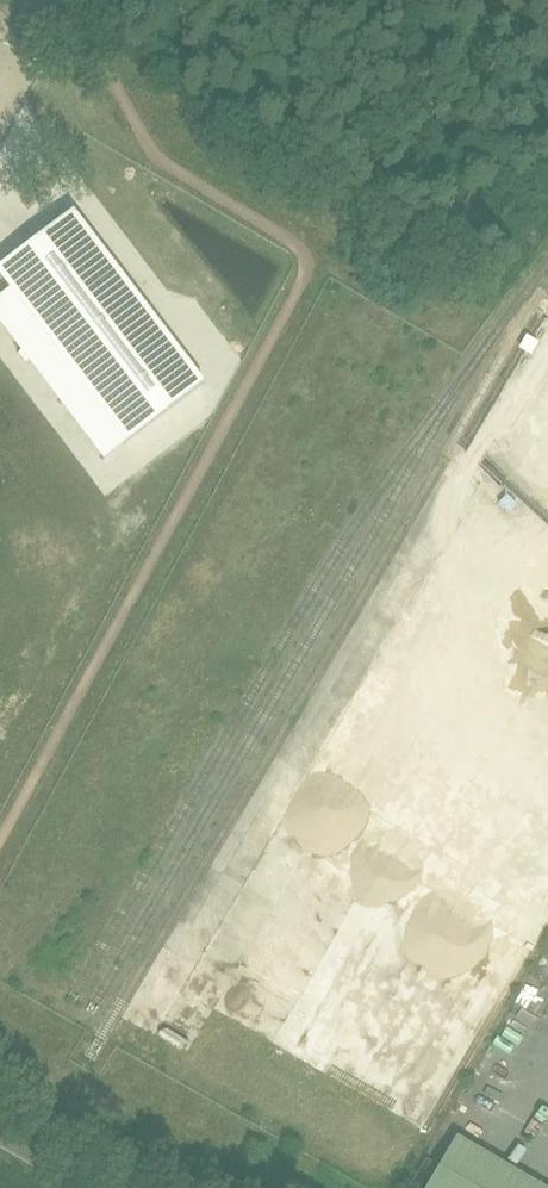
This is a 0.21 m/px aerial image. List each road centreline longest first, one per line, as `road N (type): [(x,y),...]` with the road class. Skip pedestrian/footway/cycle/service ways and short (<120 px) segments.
road 1 (track): [(0,847),(306,281),(306,258),(293,239),(151,157),(79,39)]

